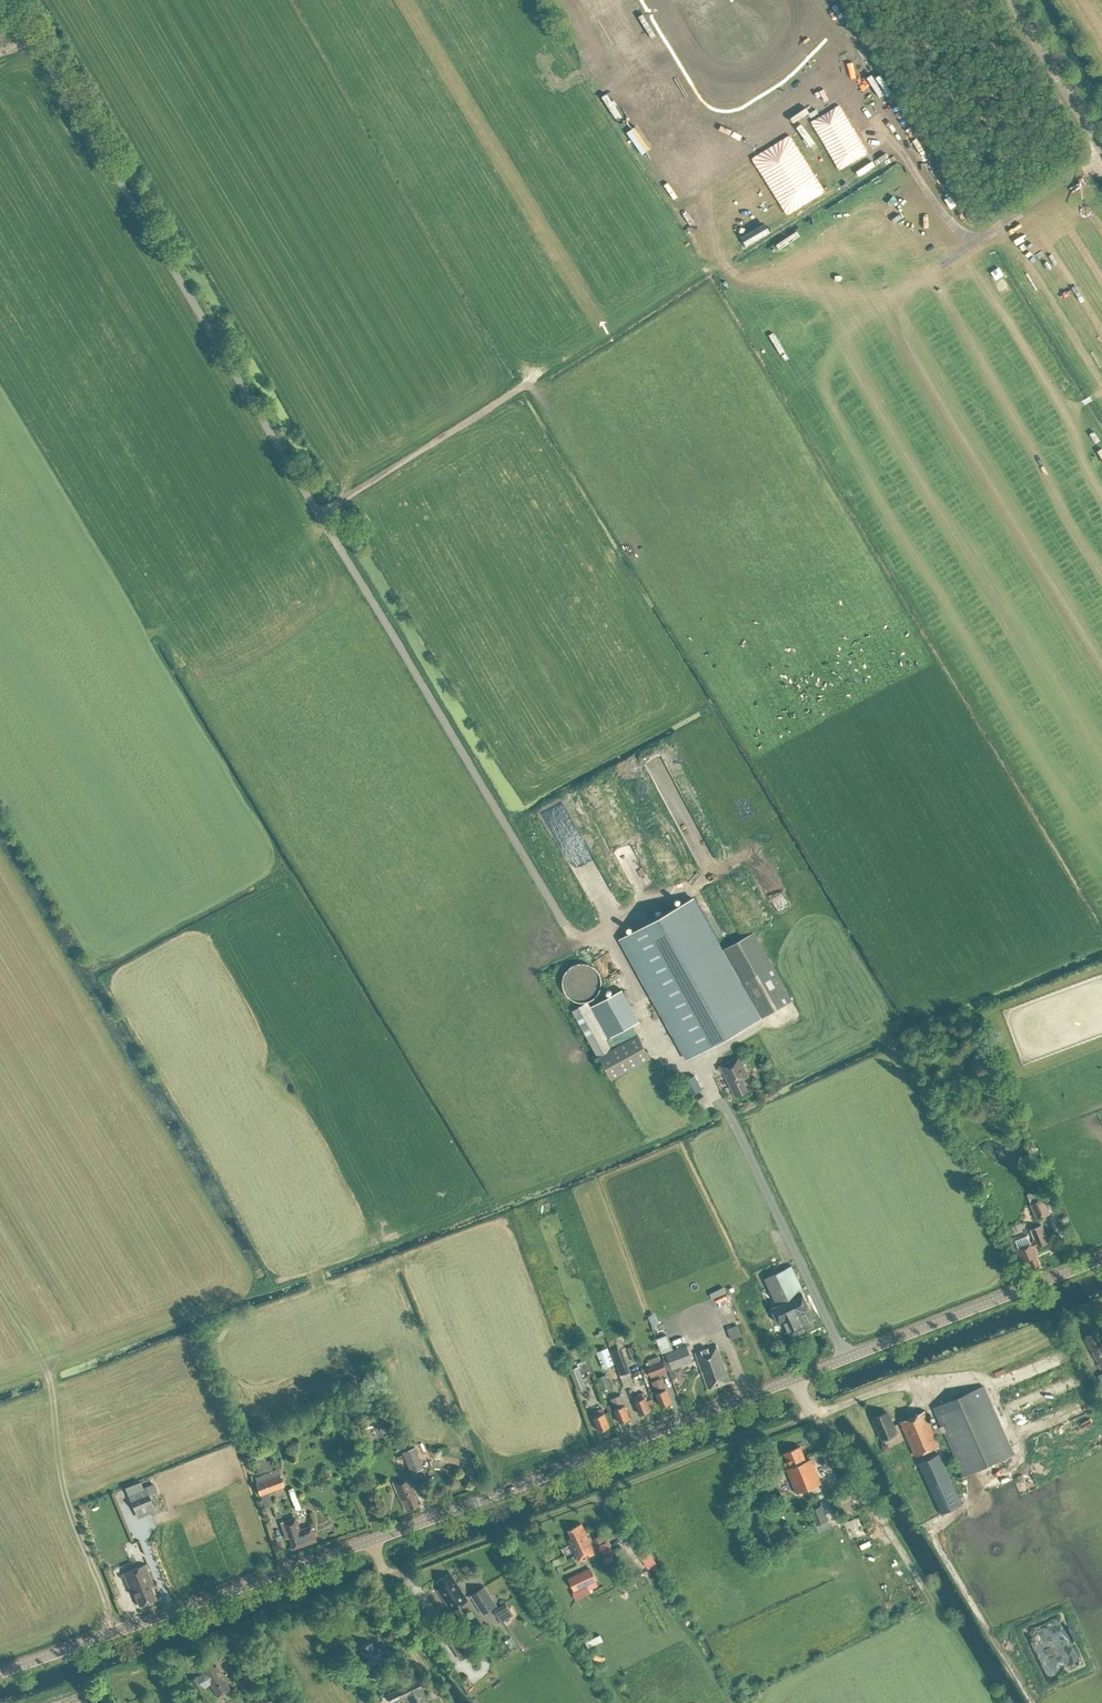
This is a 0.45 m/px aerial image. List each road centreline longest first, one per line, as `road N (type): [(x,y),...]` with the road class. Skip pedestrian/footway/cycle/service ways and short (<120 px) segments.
road 1 (track): [(724,1098),(713,1072),(667,1059),(609,947),(576,942),(6,0)]
road 2 (tertiary): [(0,1671),(372,1540),(1101,1258)]
road 3 (track): [(320,518),(702,280)]
road 4 (tertiary): [(1101,150),(1011,0)]

